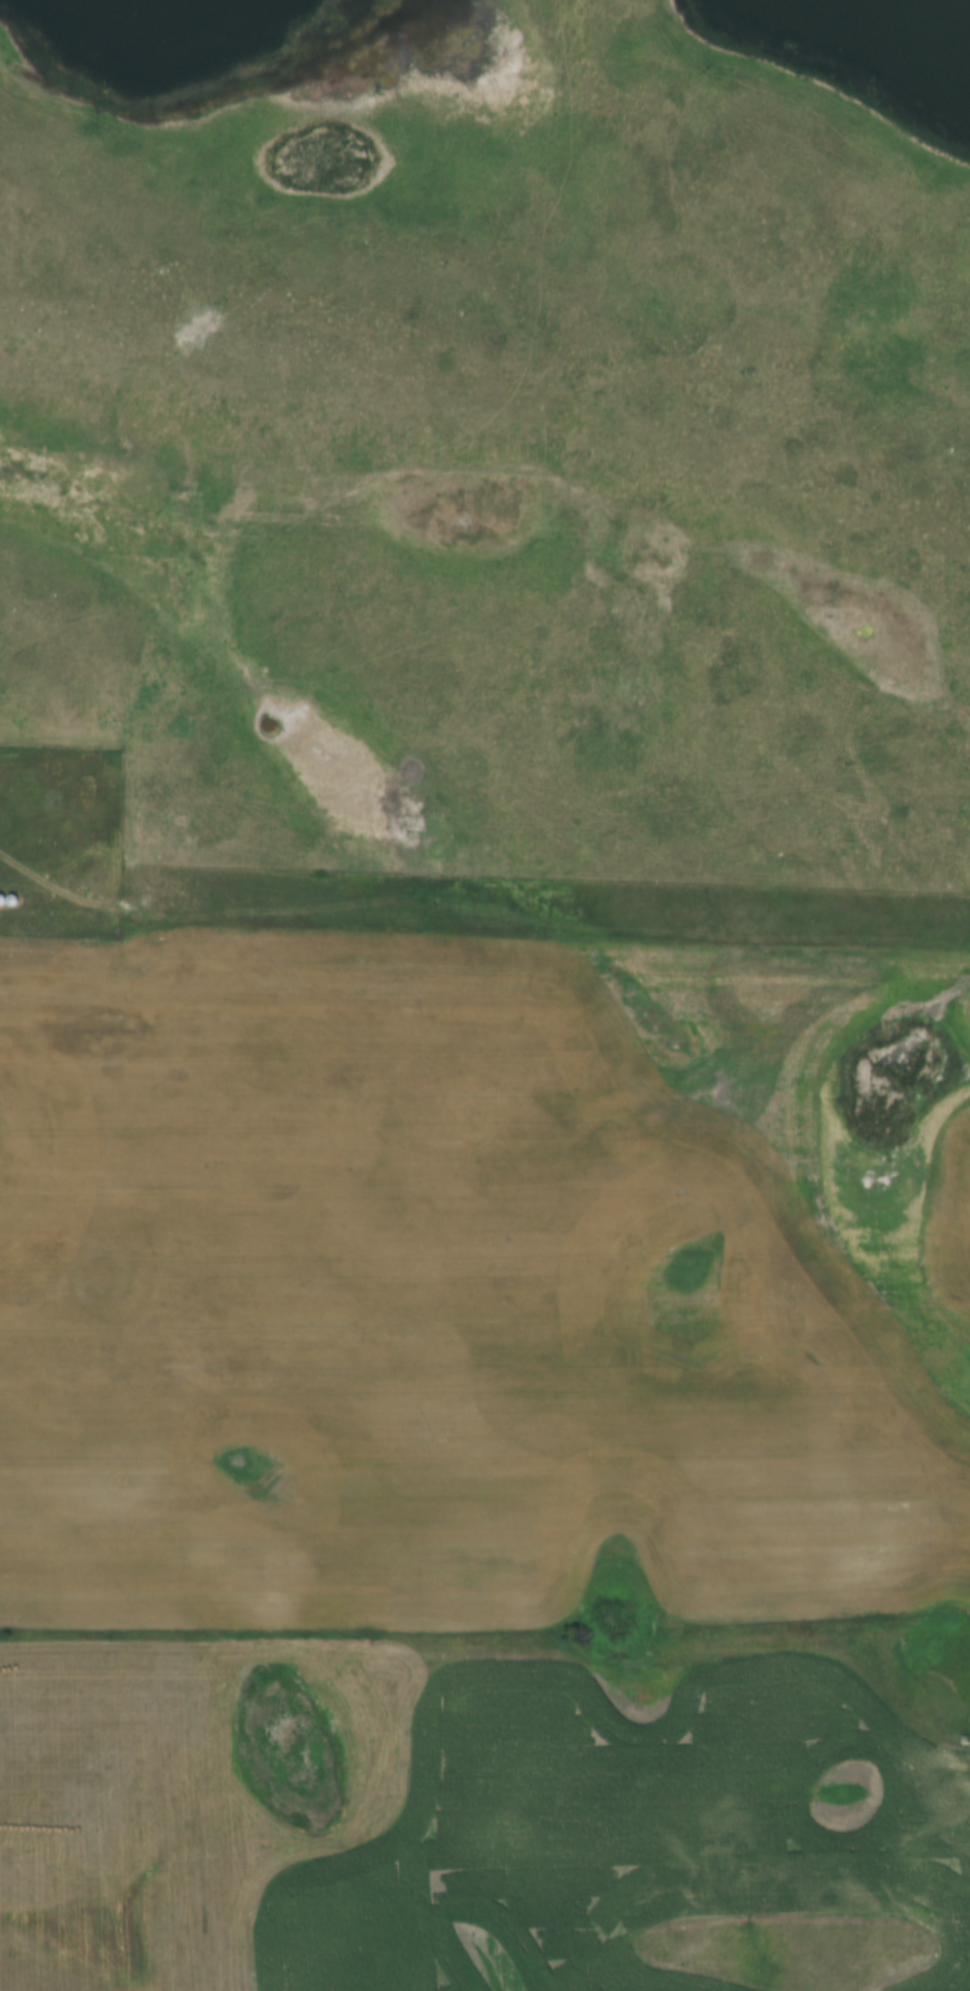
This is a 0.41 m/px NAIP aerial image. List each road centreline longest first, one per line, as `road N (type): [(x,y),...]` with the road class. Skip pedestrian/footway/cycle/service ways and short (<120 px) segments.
road 1 (track): [(0,848),(33,890),(139,913),(220,974),(246,981),(371,992),(432,983),(525,986),(579,970),(849,987),(969,981)]

